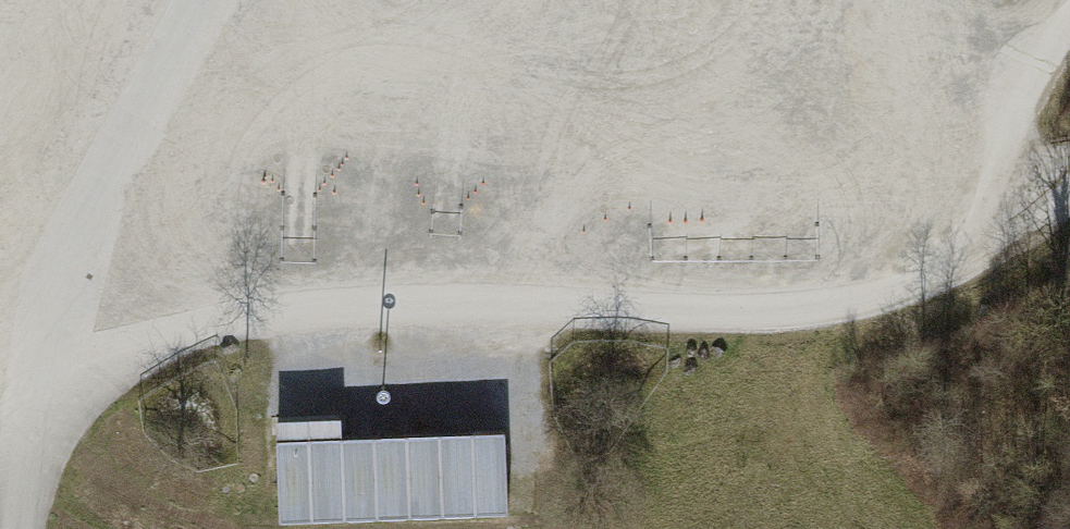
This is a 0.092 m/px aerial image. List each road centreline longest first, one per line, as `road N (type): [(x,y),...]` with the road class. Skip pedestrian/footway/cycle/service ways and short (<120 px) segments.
road 1 (track): [(0,363),(216,335),(538,313),(736,324),(862,319),(963,287),(1069,216)]
road 2 (track): [(196,0),(0,346)]
road 3 (track): [(1042,234),(1024,143),(1036,73),(1069,44)]
road 4 (track): [(18,528),(21,486),(0,405)]

